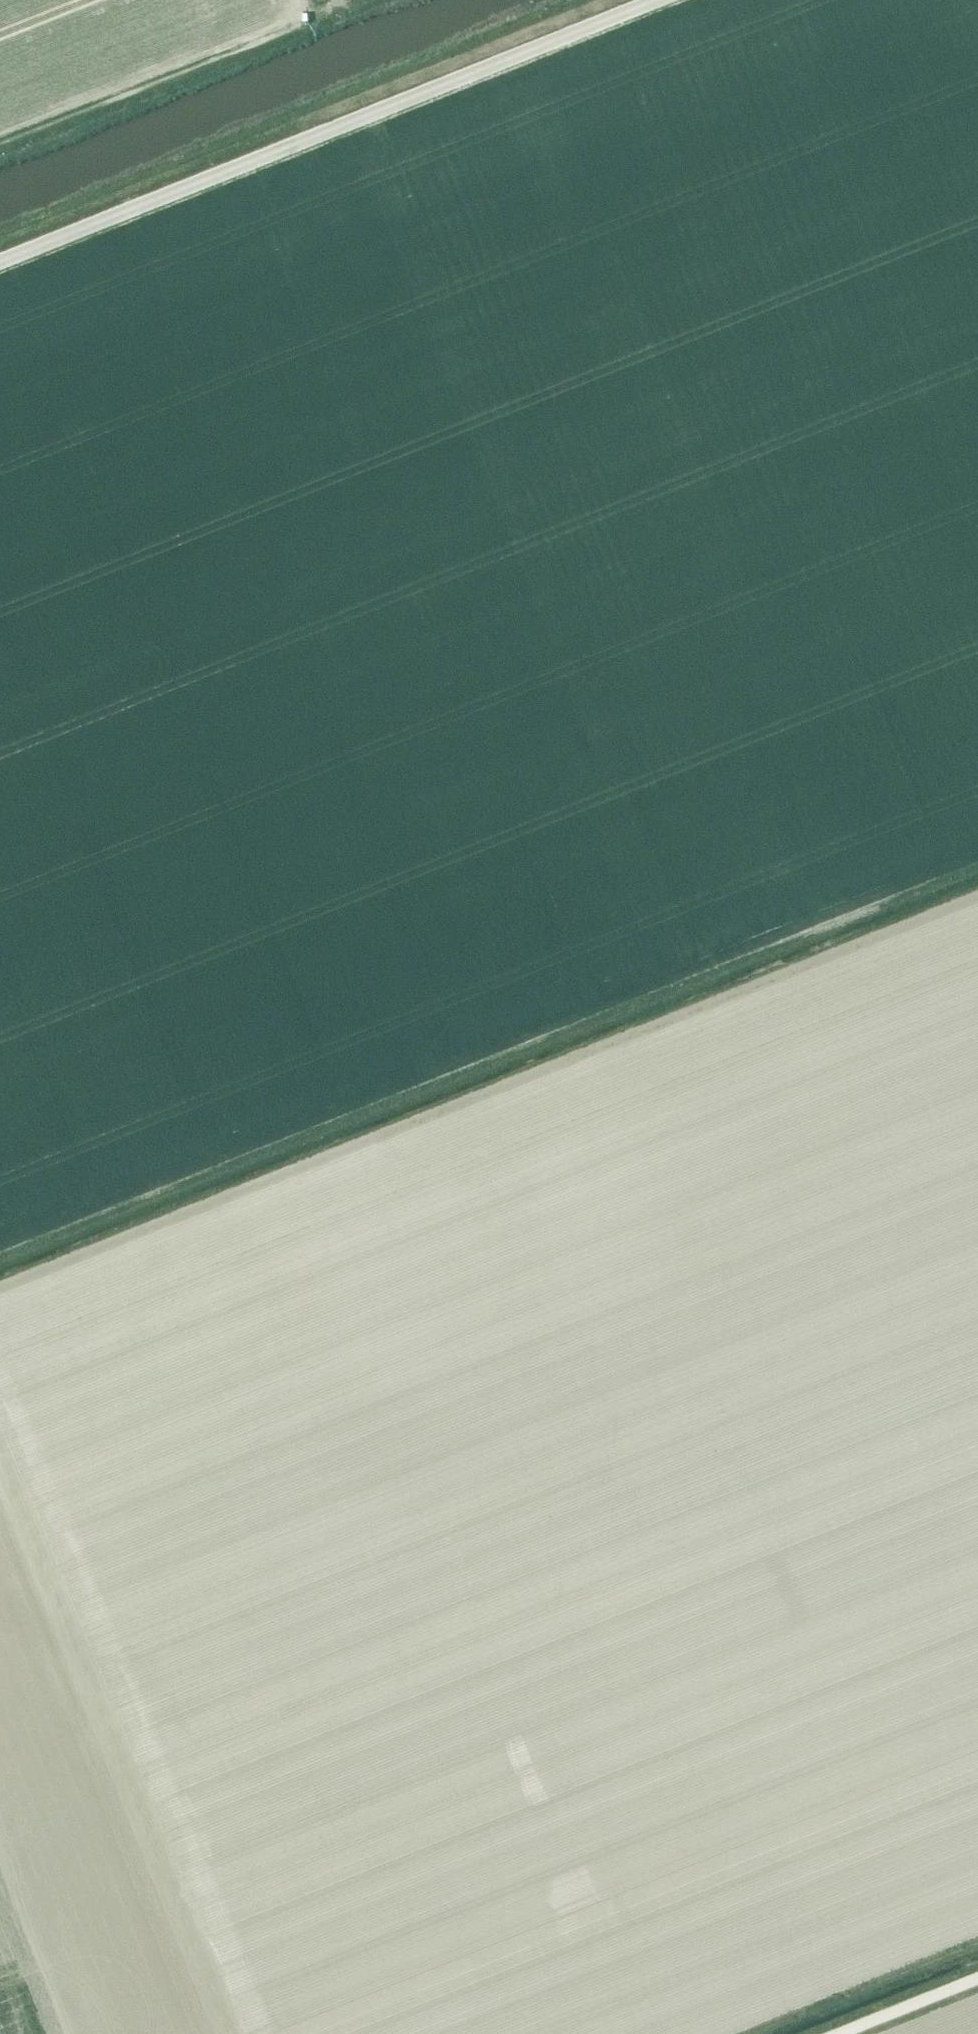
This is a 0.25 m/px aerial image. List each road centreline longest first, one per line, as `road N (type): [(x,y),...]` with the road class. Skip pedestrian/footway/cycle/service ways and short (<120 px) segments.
road 1 (track): [(977,1977),(833,2033)]

